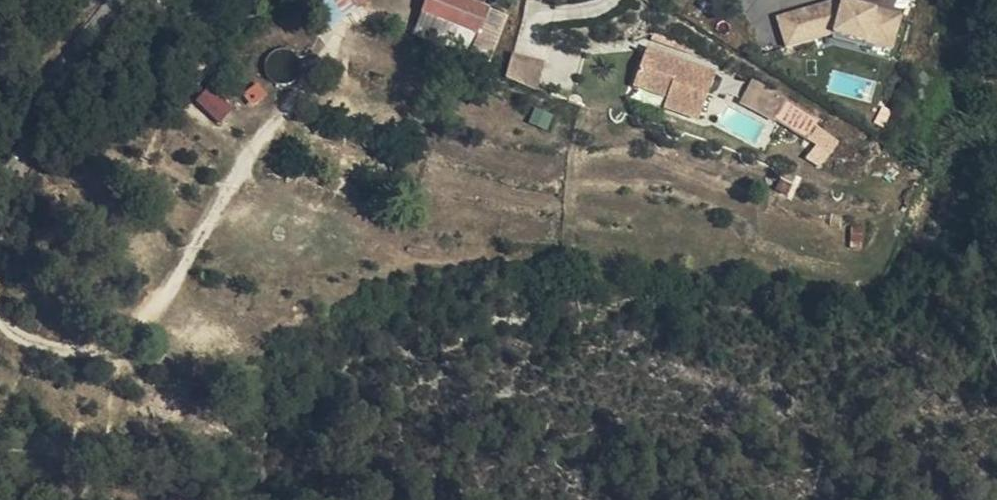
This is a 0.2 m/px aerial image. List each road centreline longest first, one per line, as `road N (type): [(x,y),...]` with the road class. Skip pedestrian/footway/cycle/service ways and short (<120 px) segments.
road 1 (track): [(0,358),(75,375),(124,350),(320,60)]

